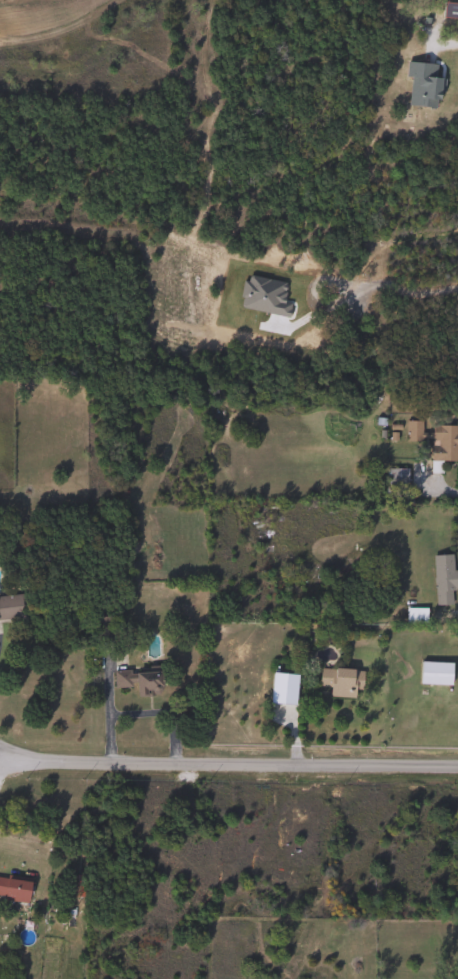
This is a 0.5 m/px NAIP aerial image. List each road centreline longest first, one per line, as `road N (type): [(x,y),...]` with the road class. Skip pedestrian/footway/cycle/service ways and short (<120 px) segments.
road 1 (residential): [(0,757),(457,769)]

